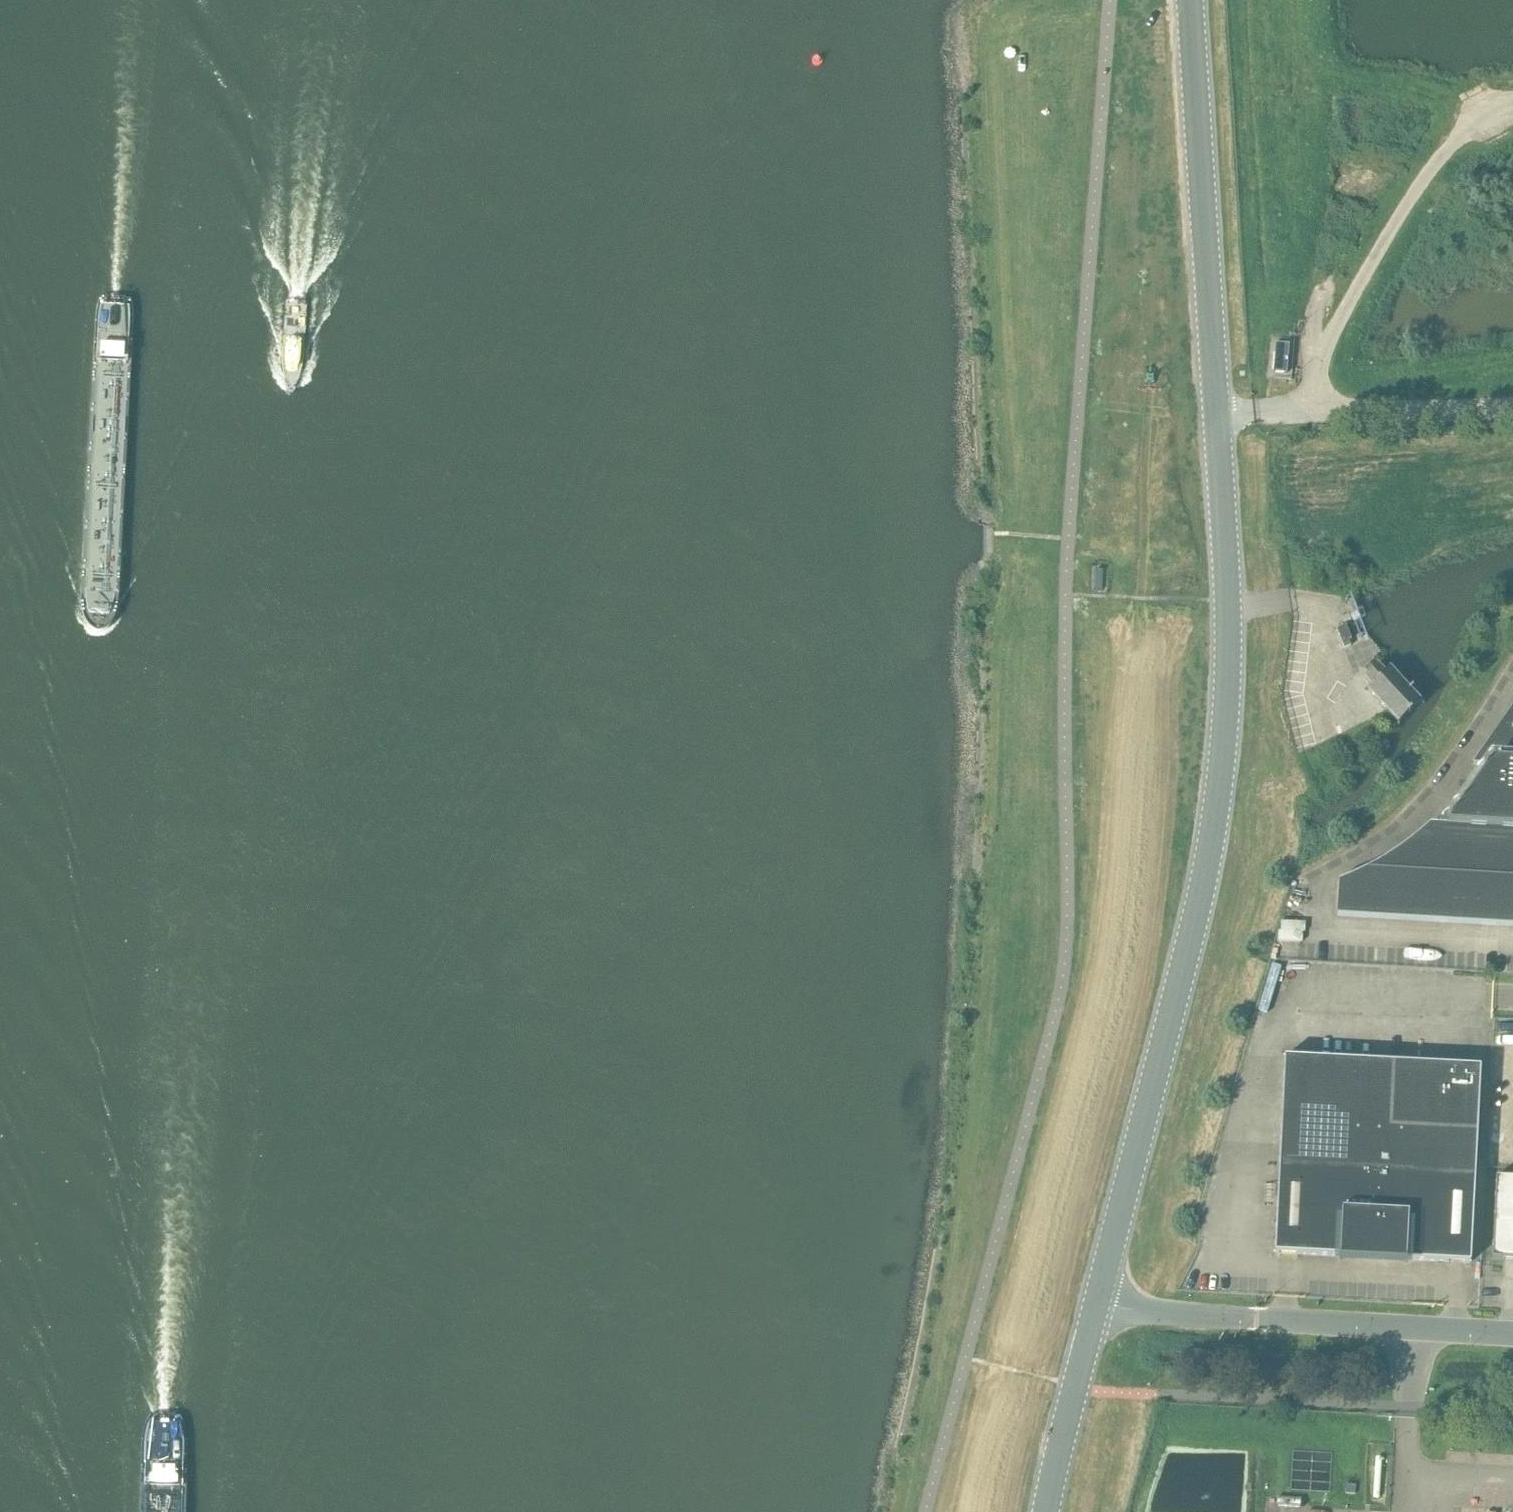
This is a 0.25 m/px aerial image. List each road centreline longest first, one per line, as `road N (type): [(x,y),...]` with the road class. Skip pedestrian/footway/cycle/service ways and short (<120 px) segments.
road 1 (tertiary): [(1094,1303),(1195,916),(1225,724),(1228,601),(1190,0)]
road 2 (tertiary): [(1094,1303),(1512,1336)]
road 3 (unclassified): [(1040,1511),(1094,1303)]

